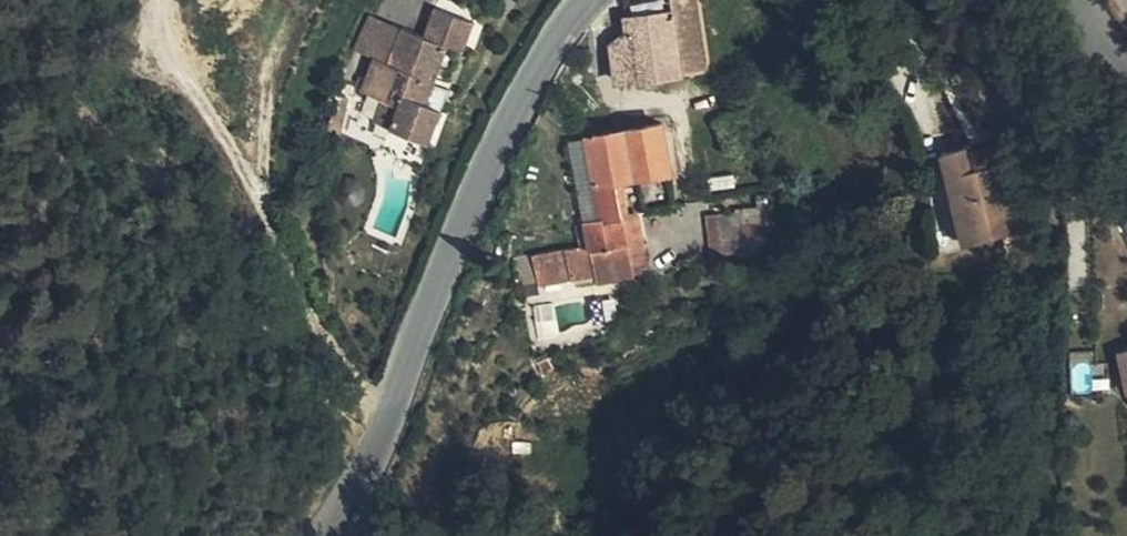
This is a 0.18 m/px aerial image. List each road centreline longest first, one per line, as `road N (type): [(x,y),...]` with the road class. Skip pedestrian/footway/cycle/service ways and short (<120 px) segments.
road 1 (tertiary): [(319,535),(365,456),(516,99),(585,0)]

